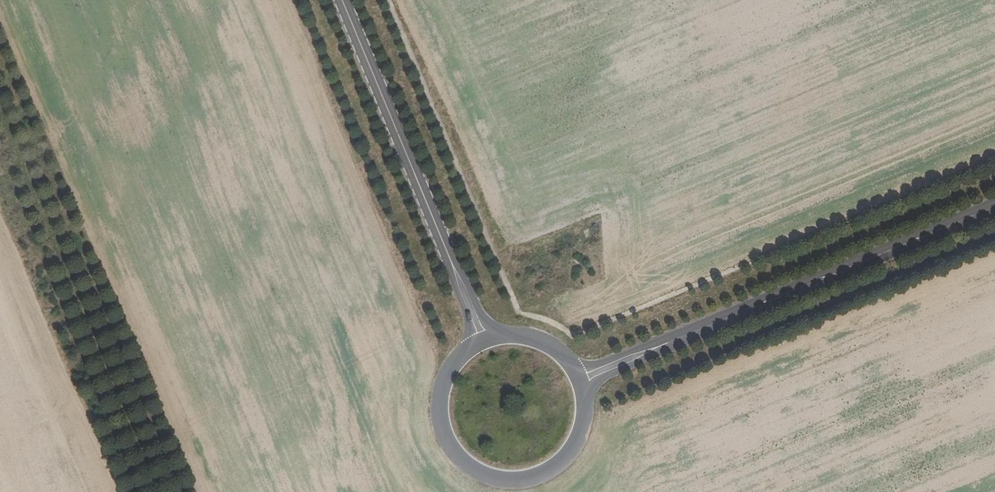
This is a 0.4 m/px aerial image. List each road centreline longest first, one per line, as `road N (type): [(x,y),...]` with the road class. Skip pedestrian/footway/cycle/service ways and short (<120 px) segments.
road 1 (unclassified): [(579,379),(994,206)]
road 2 (unclassified): [(342,0),(481,340)]
road 3 (unclassified): [(481,340),(461,353),(439,393),(444,438),(474,471),(519,481),(560,463),(583,424),(579,379)]

